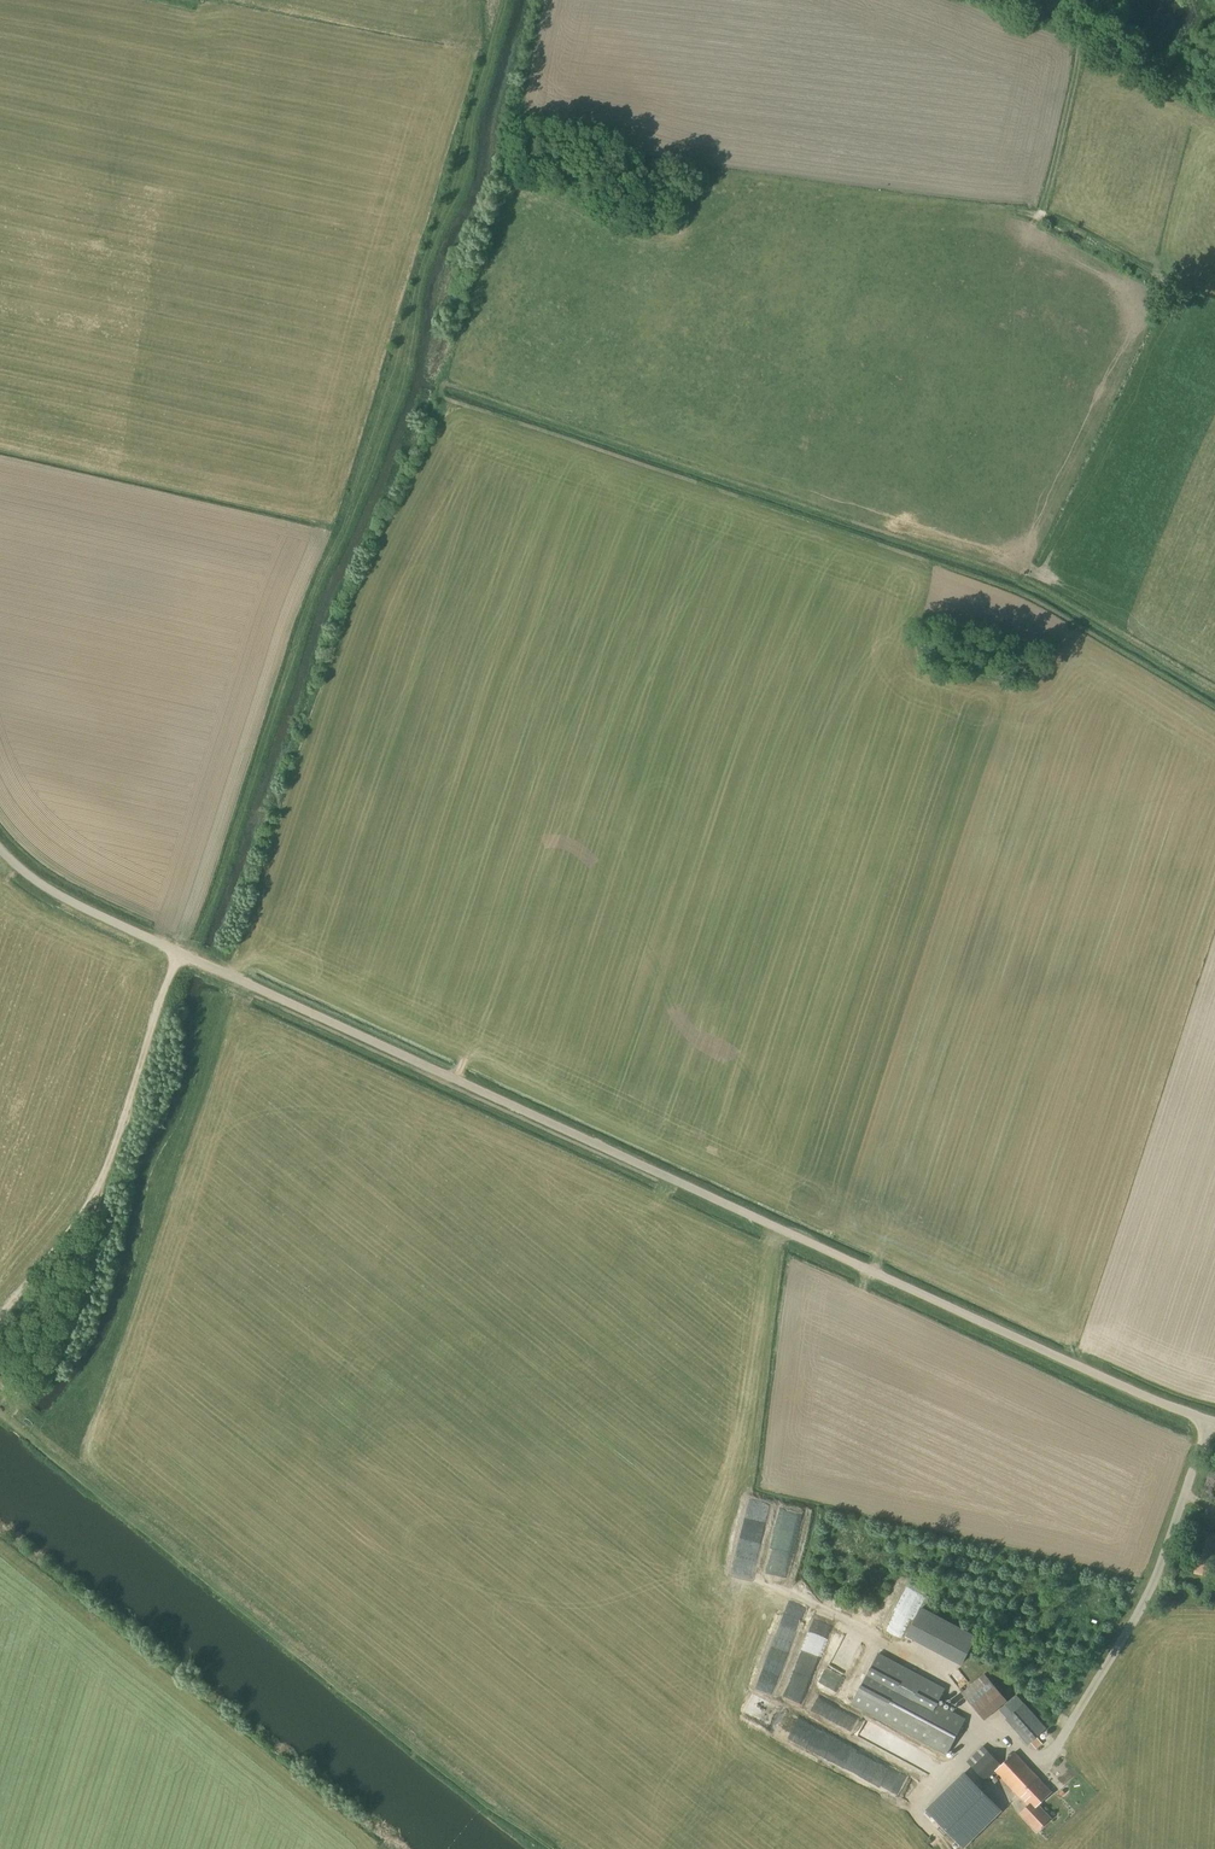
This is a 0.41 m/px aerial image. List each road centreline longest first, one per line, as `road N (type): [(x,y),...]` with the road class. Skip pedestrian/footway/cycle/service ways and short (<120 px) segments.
road 1 (unclassified): [(1208,1421),(180,953),(32,877),(0,847)]
road 2 (track): [(2,1419),(549,1848)]
road 3 (unclassified): [(1062,1744),(1167,1557),(1208,1421)]

